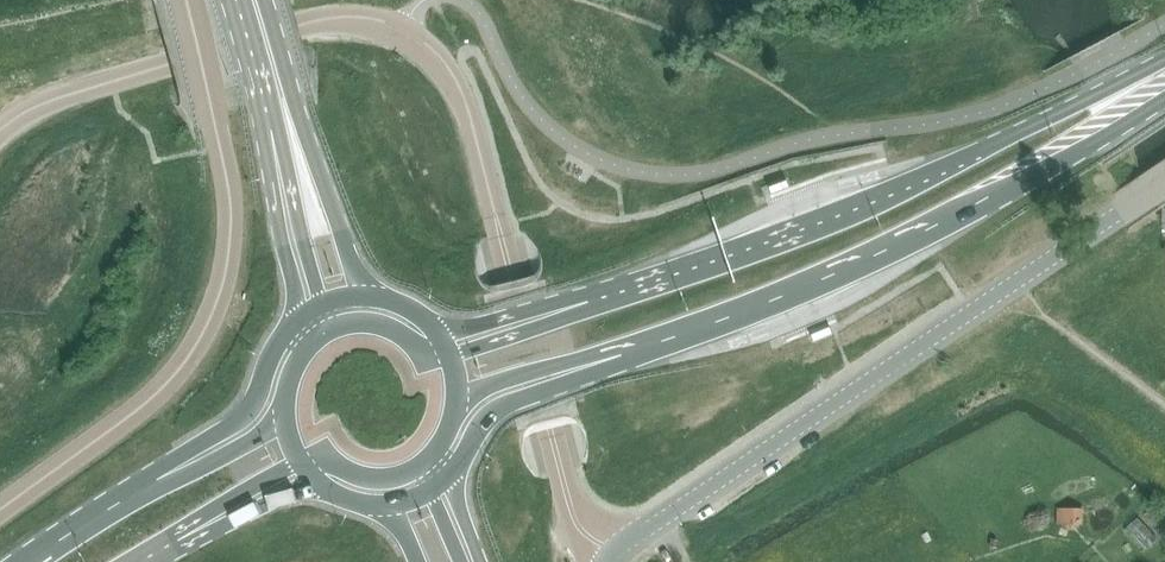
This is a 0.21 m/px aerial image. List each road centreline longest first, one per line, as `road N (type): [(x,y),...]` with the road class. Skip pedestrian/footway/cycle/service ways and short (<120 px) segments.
road 1 (unclassified): [(0,131),(19,114),(72,94),(307,22),(373,21),(403,30),(456,78),(574,523),(612,554)]
road 2 (unclassified): [(612,554),(1164,183)]
road 3 (unclassified): [(0,508),(161,388),(195,343),(222,284),(230,178),(184,0)]
road 4 (primary): [(609,359),(811,283),(970,211),(1091,146),(1141,90)]
road 5 (primary): [(1141,90),(1068,110),(770,242),(585,303)]
road 6 (primary): [(292,325),(251,405),(145,488)]
road 7 (primary): [(373,296),(284,103)]
road 8 (primary): [(452,473),(498,409),(609,359)]
road 9 (primary): [(284,403),(263,434),(145,488)]
road 10 (primary): [(456,403),(513,378),(609,359)]
road 11 (primary): [(177,540),(320,485)]
road 12 (primary): [(585,303),(435,330)]
road 13 (primary): [(451,357),(425,357),(405,337),(366,323),(314,340)]
road 14 (primary): [(177,540),(298,461)]
road 15 (primary): [(585,303),(451,357)]
road 16 (primary): [(298,461),(324,456),(376,479),(430,458)]
road 17 (primary): [(145,488),(27,561)]

